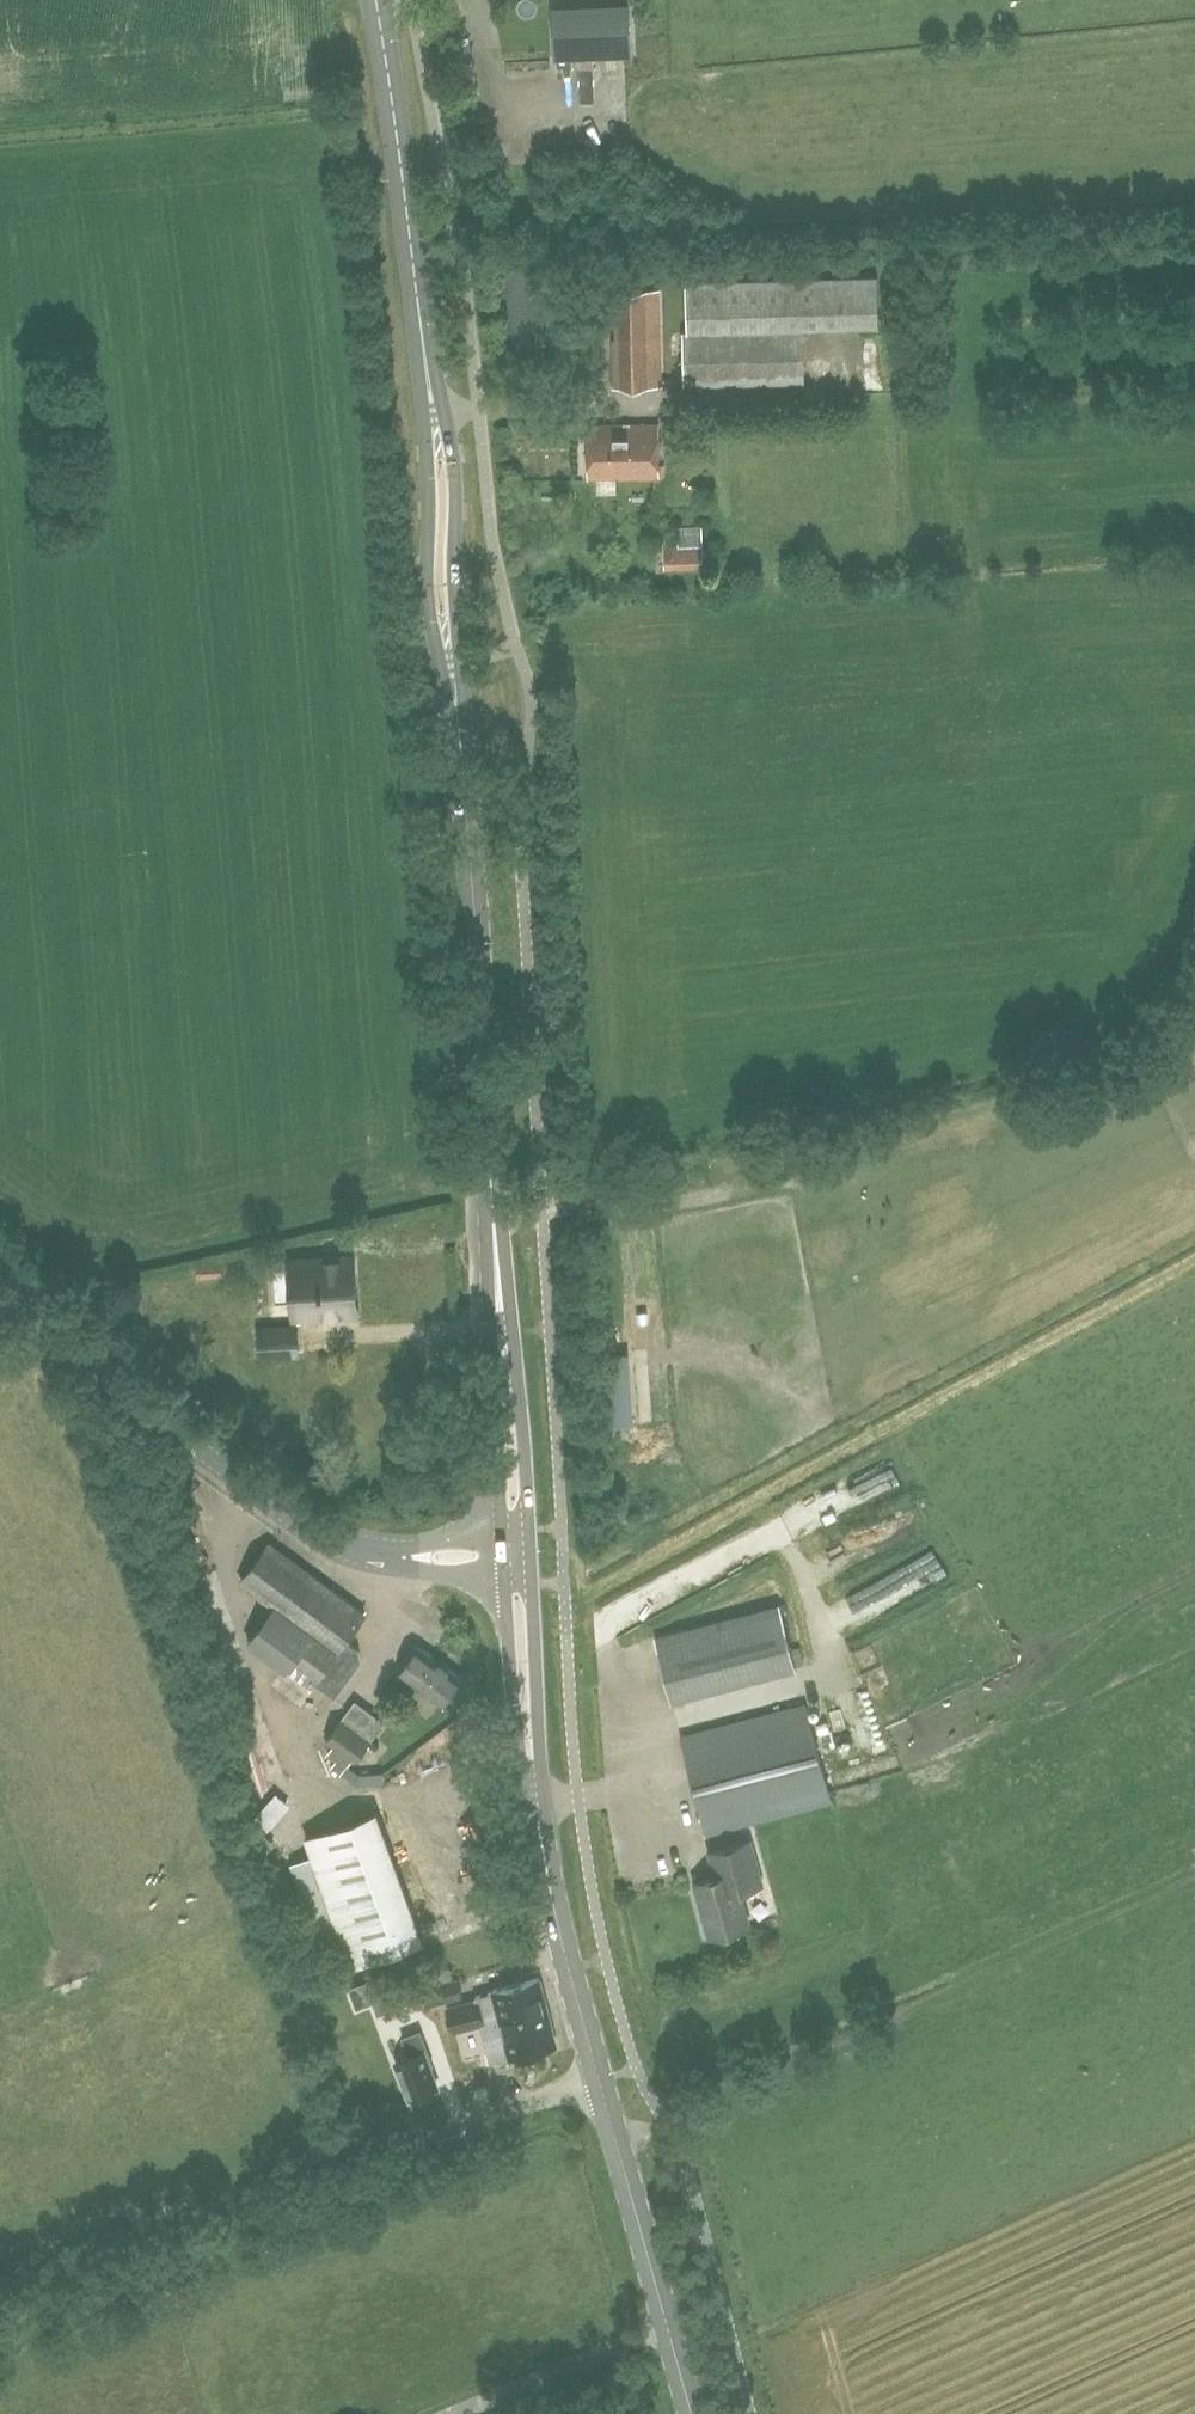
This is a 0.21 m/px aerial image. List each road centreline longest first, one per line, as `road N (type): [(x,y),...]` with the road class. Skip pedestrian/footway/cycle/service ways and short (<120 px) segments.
road 1 (secondary): [(517,1554),(470,856),(443,609),(440,464),(376,0)]
road 2 (track): [(1194,1261),(596,1592),(564,1585)]
road 3 (unclassified): [(0,2320),(600,2078)]
road 4 (tertiary): [(517,1554),(365,1551),(329,1536),(199,1453),(0,1300)]
road 5 (secondary): [(600,2078),(537,1824),(517,1554)]
road 6 (secondary): [(692,2413),(600,2078)]

